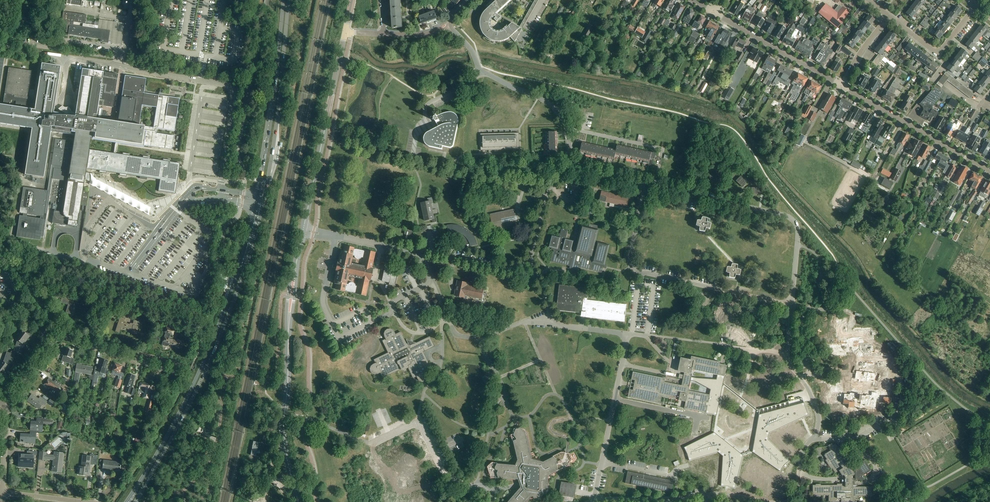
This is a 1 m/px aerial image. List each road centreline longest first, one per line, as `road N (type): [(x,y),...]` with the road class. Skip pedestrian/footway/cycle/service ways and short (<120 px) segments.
road 1 (primary): [(256,205),(217,330),(126,501)]
road 2 (primary): [(135,501),(222,332),(262,206)]
road 3 (residential): [(63,337),(17,270),(205,326)]
road 4 (residential): [(645,185),(633,269),(791,305)]
road 5 (residential): [(655,186),(794,220),(791,305)]
road 6 (unclassified): [(511,271),(303,230)]
road 7 (tertiary): [(345,32),(303,230)]
road 8 (primary): [(265,196),(289,0)]
road 9 (primary): [(284,0),(258,195)]
road 10 (unclassified): [(614,399),(627,335),(558,326),(537,278)]
road 11 (tertiary): [(989,172),(842,86)]
road 12 (tertiary): [(299,501),(284,434),(288,339)]
road 13 (unclassified): [(786,355),(819,420),(788,501)]
road 14 (tertiary): [(842,86),(714,12)]
road 15 (unclassified): [(596,500),(742,497)]
road 16 (residential): [(655,186),(659,148),(568,132)]
road 17 (residential): [(411,162),(425,107),(479,70)]
road 18 (residential): [(889,16),(938,52),(976,6)]

